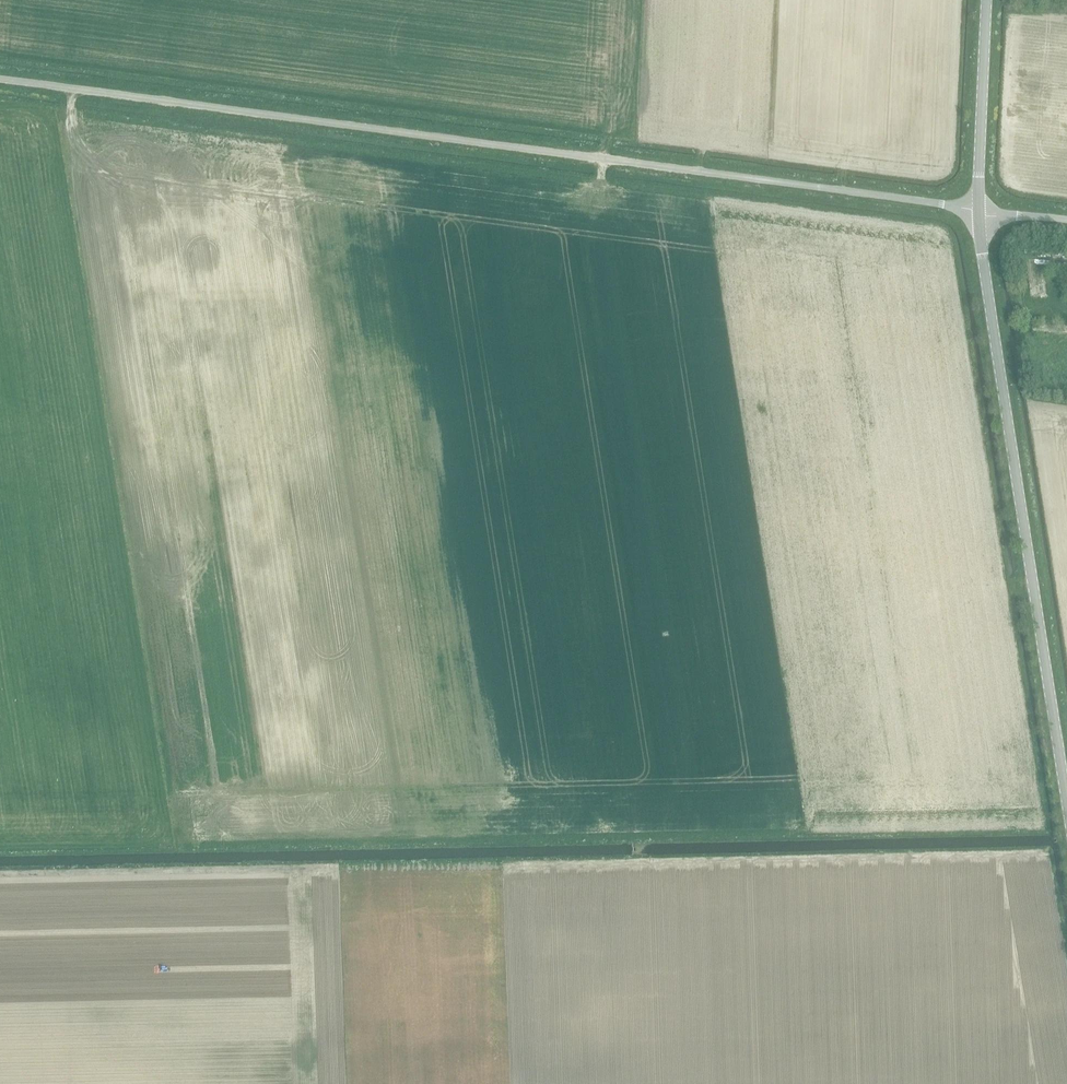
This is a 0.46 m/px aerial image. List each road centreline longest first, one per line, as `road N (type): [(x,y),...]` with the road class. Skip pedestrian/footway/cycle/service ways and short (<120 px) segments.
road 1 (unclassified): [(974,209),(0,78)]
road 2 (tertiary): [(1066,808),(974,209)]
road 3 (tertiary): [(974,209),(985,0)]

